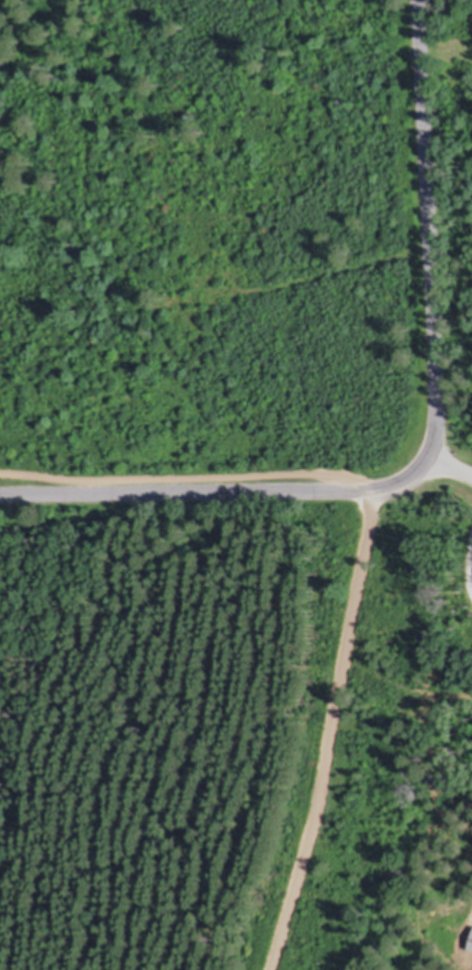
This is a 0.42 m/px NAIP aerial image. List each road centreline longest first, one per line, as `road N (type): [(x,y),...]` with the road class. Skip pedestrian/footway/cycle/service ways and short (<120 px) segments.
road 1 (residential): [(0,496),(393,490),(415,482),(434,455),(438,416),(420,0)]
road 2 (residential): [(370,490),(370,526),(310,830),(271,969)]
road 3 (track): [(0,469),(54,478),(333,474),(370,490)]

